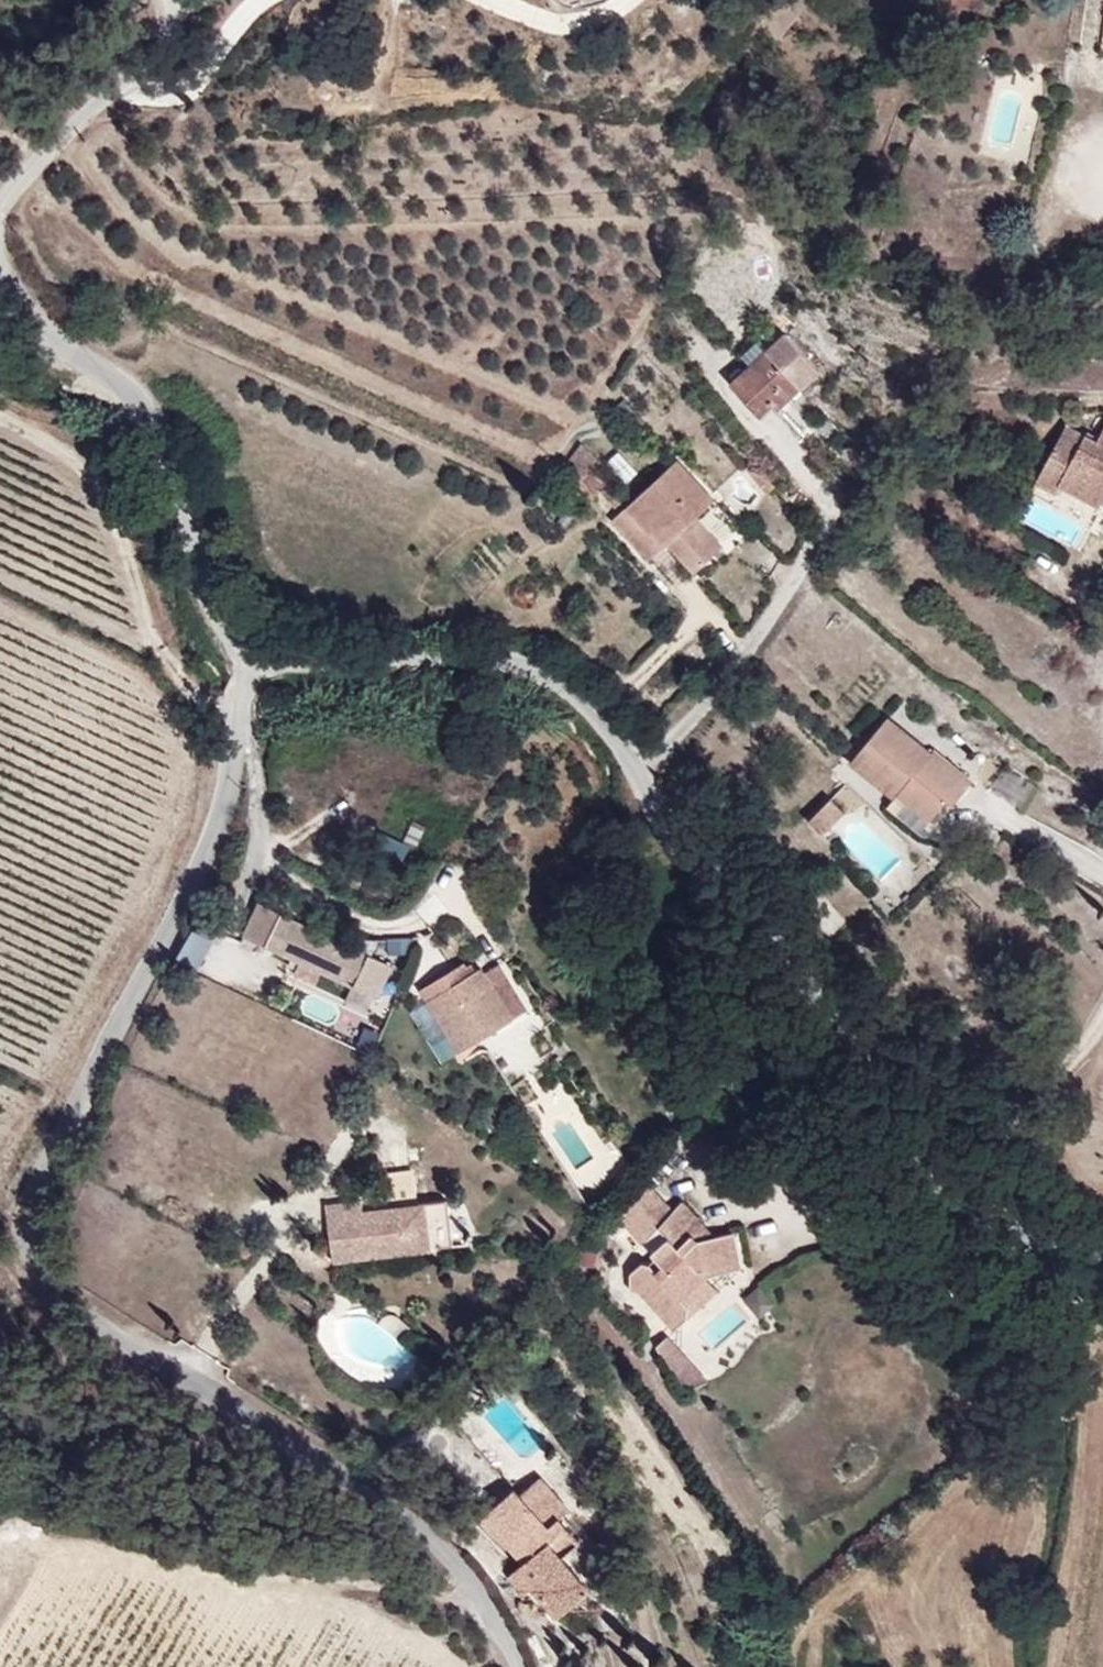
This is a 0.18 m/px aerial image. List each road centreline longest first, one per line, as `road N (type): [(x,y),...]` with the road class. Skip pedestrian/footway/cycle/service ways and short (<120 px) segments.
road 1 (unclassified): [(512,1666),(431,1541),(45,1290),(21,1254),(17,1223),(210,844),(231,781),(235,711),(255,665)]
road 2 (unclassified): [(255,665),(448,655),(545,665),(609,721),(689,856),(952,1186),(1056,1244),(1102,1254)]
road 3 (unclassified): [(20,316),(98,366),(153,422),(201,572),(255,665)]
road 4 (unclassified): [(0,210),(42,155),(106,96),(147,76),(165,45),(165,0)]

